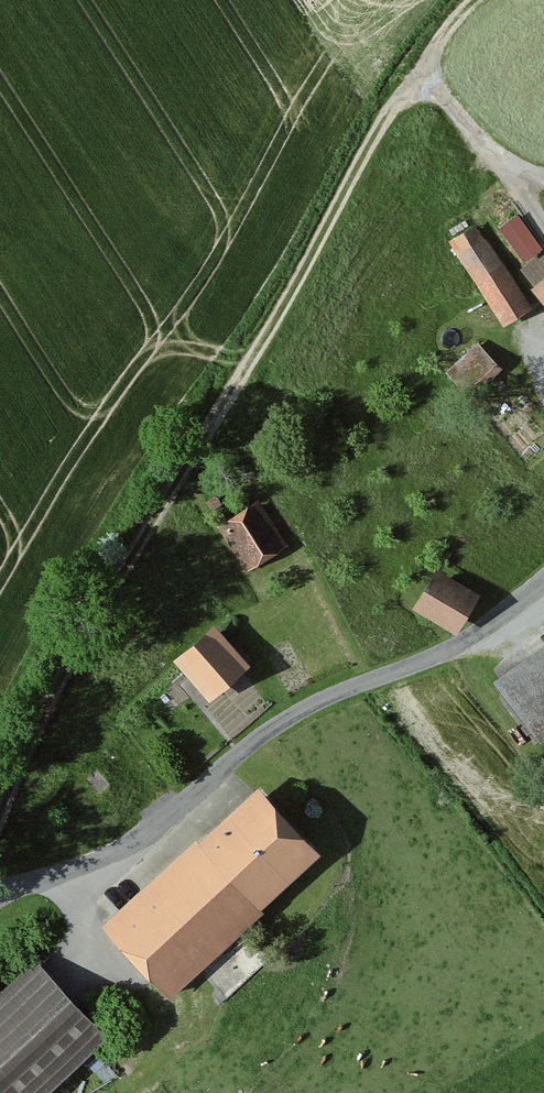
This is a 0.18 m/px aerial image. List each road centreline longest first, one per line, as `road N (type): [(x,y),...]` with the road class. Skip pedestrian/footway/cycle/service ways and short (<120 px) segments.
road 1 (track): [(421,72),(384,119),(269,331),(95,617),(48,700),(0,819)]
road 2 (unclassified): [(0,893),(131,844),(242,750),(332,695),(483,635),(543,589)]
road 3 (track): [(421,72),(491,152),(543,177)]

